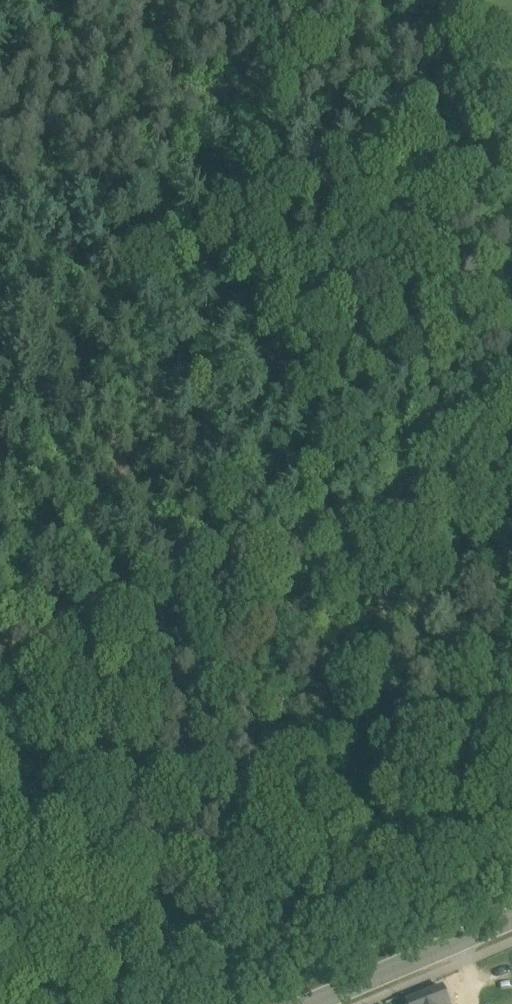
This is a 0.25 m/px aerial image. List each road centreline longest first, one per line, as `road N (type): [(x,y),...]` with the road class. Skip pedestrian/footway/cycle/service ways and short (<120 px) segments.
road 1 (tertiary): [(333,1003),(511,924)]

